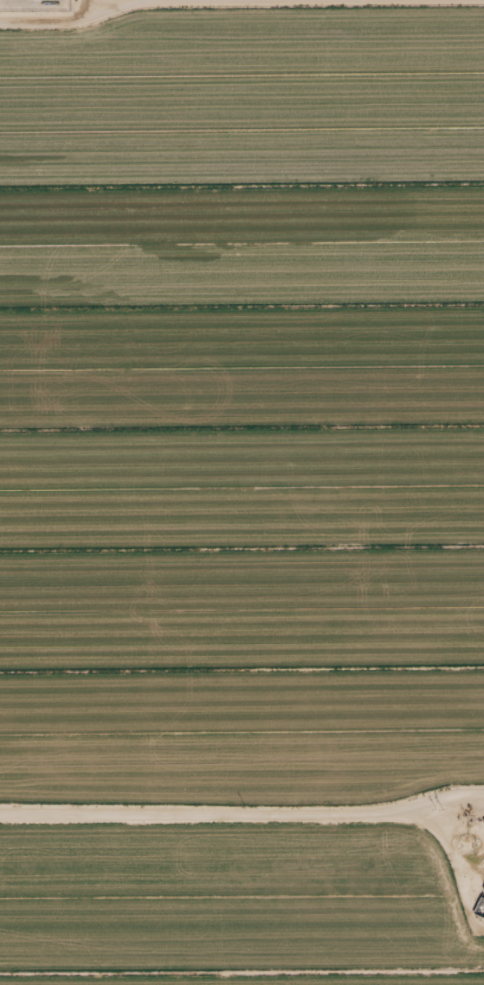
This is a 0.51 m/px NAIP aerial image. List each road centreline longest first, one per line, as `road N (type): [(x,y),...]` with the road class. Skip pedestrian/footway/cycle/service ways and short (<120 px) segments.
road 1 (residential): [(0,812),(483,810)]
road 2 (residential): [(0,19),(92,18),(115,0)]

